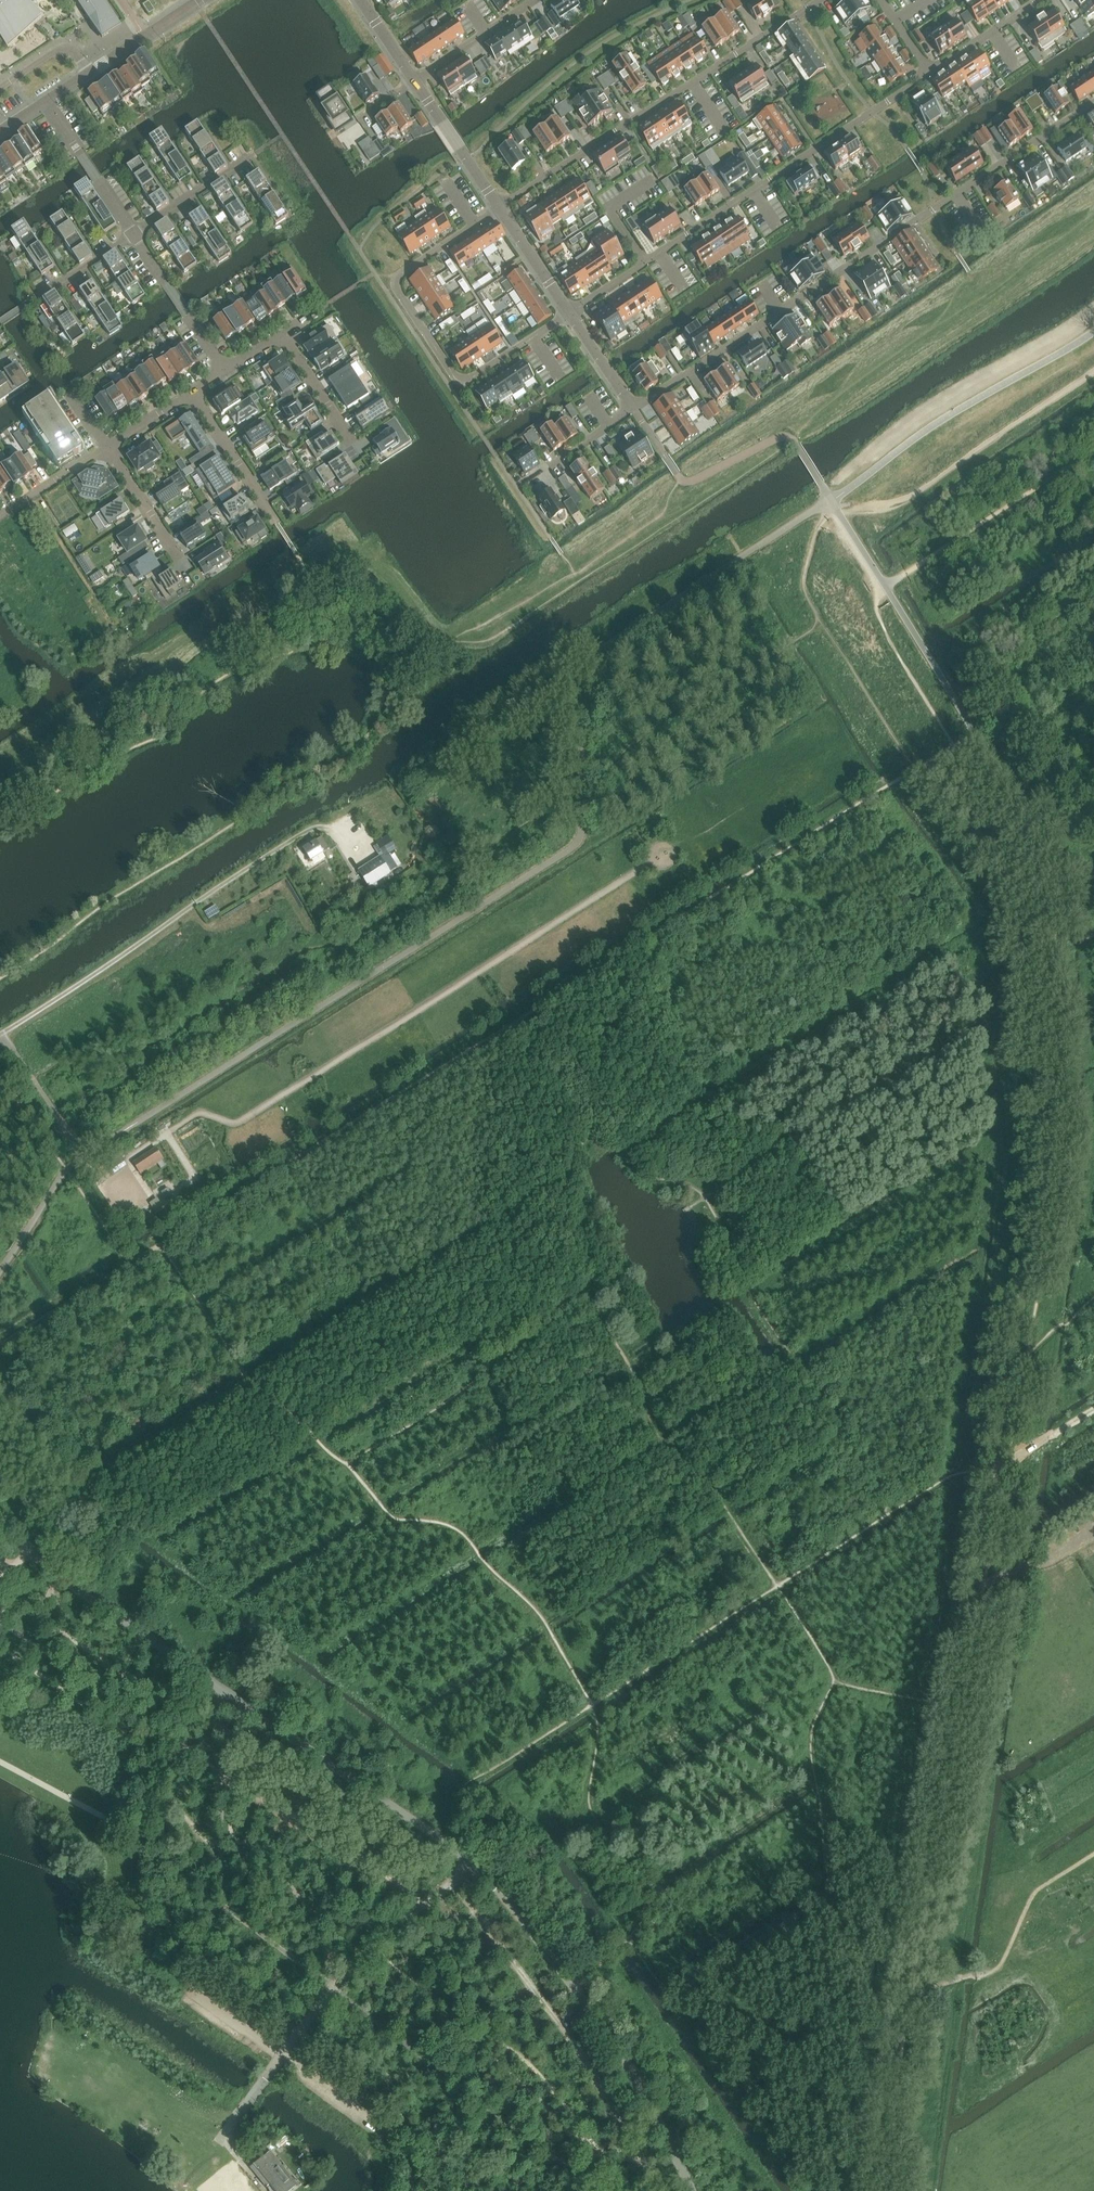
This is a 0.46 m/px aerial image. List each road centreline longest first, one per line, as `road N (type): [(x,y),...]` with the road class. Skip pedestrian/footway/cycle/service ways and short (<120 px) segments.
road 1 (unclassified): [(0,1516),(32,1552),(477,1868),(577,1989),(693,2190)]
road 2 (unclassified): [(864,2190),(990,1473)]
road 3 (residential): [(1093,102),(633,409)]
road 4 (residential): [(568,313),(928,74)]
road 5 (residential): [(816,0),(499,209)]
road 6 (residential): [(499,209),(396,278),(396,287),(461,384),(568,313)]
road 7 (track): [(2,1031),(178,914)]
road 8 (residential): [(46,102),(200,0)]
road 9 (residential): [(222,371),(134,235)]
road 10 (residential): [(134,235),(46,102)]
road 11 (residential): [(0,321),(134,235)]
road 12 (residential): [(277,523),(192,390)]
road 13 (residential): [(413,82),(499,209)]
road 14 (residential): [(413,82),(534,0)]
road 15 (residential): [(360,450),(281,332)]
road 16 (residential): [(184,562),(107,445)]
road 17 (residential): [(134,235),(249,156)]
road 18 (residential): [(928,74),(1041,0)]
road 19 (residential): [(0,515),(107,445)]
road 20 (residential): [(499,209),(568,313)]
road 21 (track): [(990,1473),(1093,1409)]

